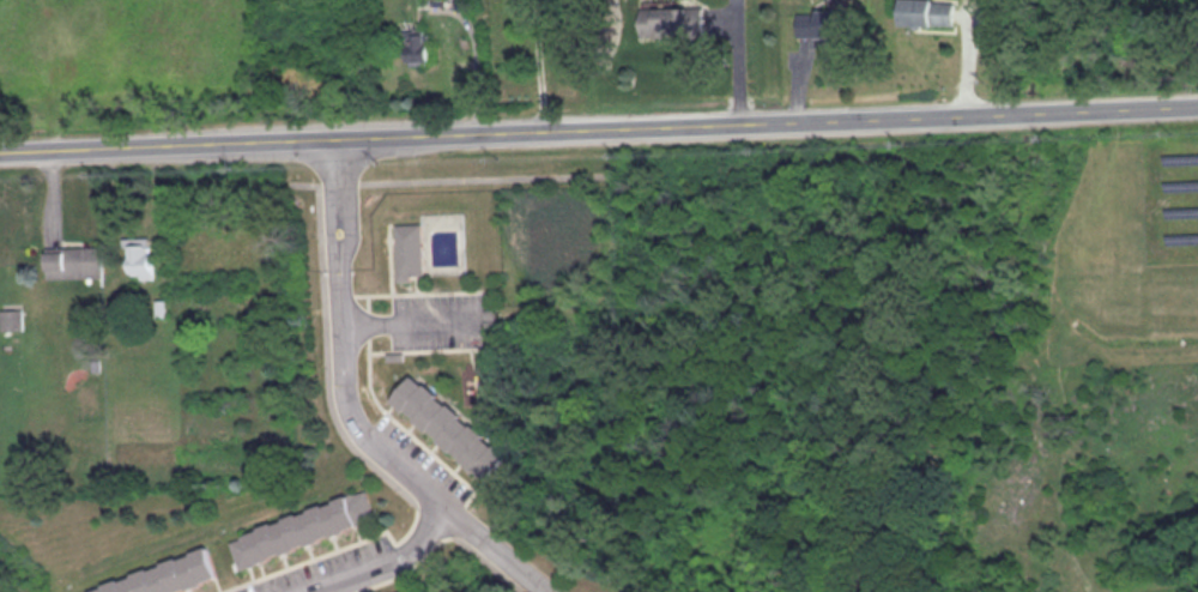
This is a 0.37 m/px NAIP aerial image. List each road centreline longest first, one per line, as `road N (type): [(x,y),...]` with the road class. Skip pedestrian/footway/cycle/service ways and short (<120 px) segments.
road 1 (tertiary): [(537,126),(0,148)]
road 2 (tertiary): [(1036,107),(537,126)]
road 3 (residential): [(455,507),(380,443),(351,394),(341,133)]
road 4 (tertiary): [(1036,107),(1197,101)]
road 5 (residential): [(333,591),(409,562),(455,507)]
road 6 (residential): [(455,507),(551,591)]

